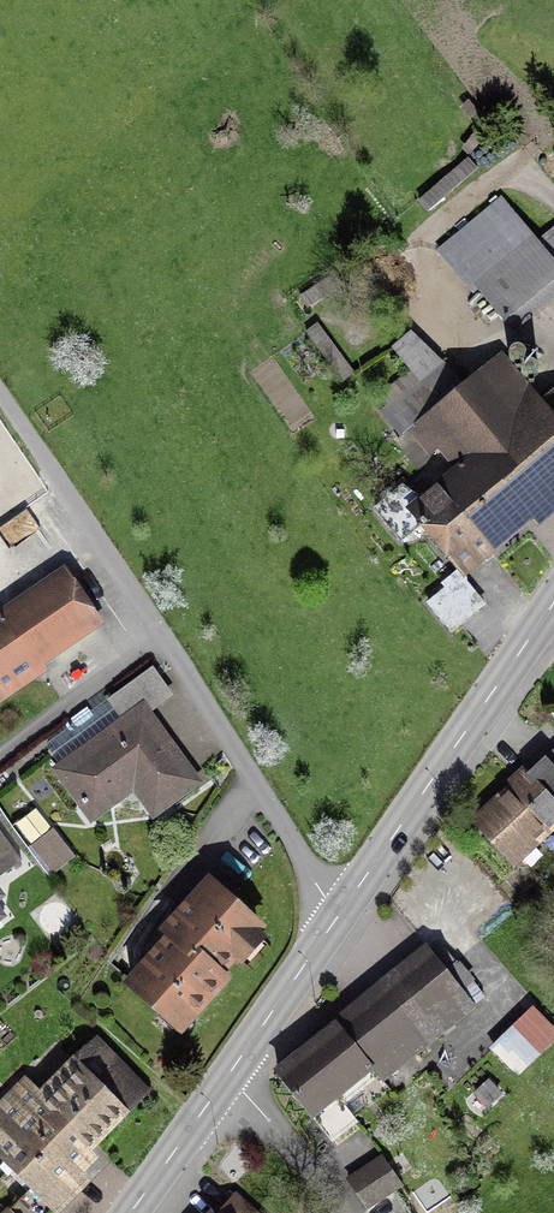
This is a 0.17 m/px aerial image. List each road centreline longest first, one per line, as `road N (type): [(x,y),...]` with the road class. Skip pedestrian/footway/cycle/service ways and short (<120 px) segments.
road 1 (residential): [(0,403),(302,856),(334,924)]
road 2 (tertiary): [(553,601),(334,924)]
road 3 (tertiary): [(334,924),(233,1073)]
road 4 (residential): [(233,1073),(340,1212)]
road 5 (tertiary): [(233,1073),(133,1212)]

